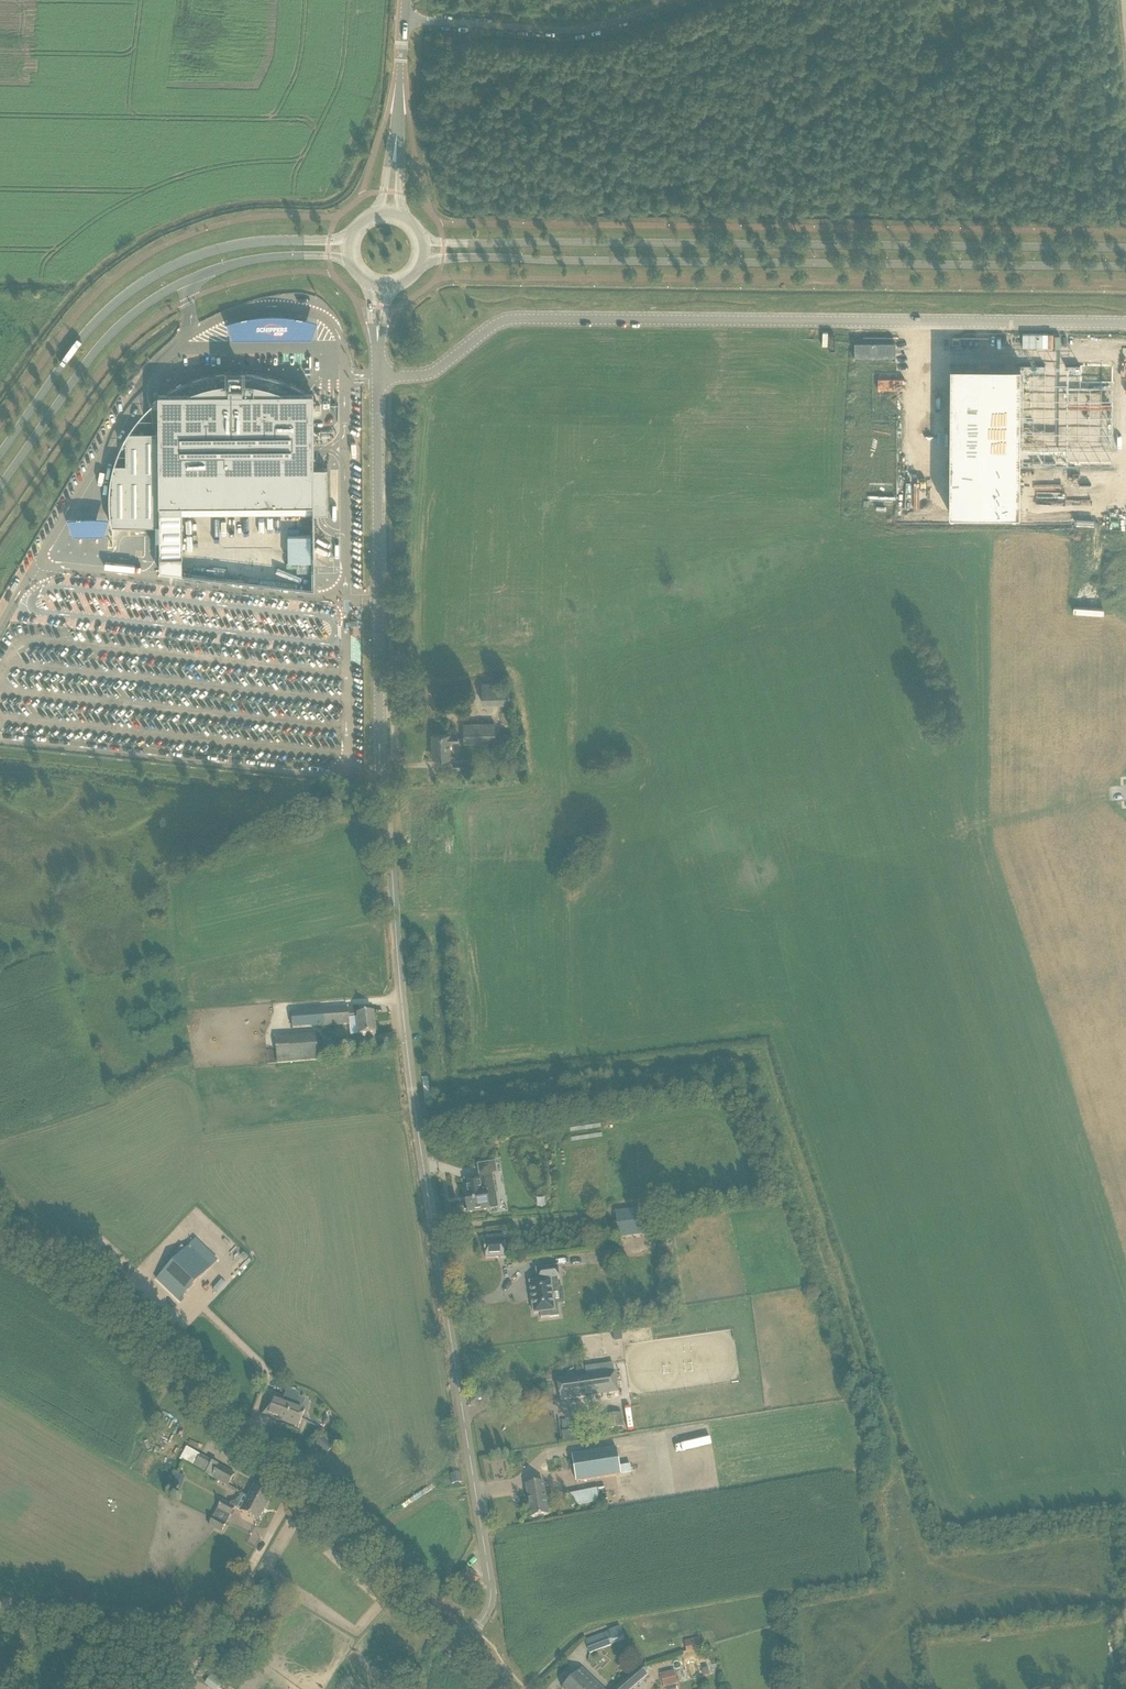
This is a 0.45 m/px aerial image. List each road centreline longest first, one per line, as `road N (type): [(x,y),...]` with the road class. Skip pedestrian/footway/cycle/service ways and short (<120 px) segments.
road 1 (unclassified): [(461,1645),(490,1604),(490,1579),(414,1097),(391,847)]
road 2 (residential): [(1125,326),(516,319),(496,325),(427,374),(377,378)]
road 3 (secondary): [(1125,250),(443,245),(423,238)]
road 4 (secondary): [(422,261),(1125,268)]
road 5 (tertiary): [(461,1645),(139,1338),(0,1233)]
road 6 (secondary): [(0,488),(86,363),(162,293),(264,257),(346,261)]
road 7 (secondary): [(347,235),(221,248),(155,274),(72,348),(0,453)]
road 8 (residential): [(385,791),(377,378)]
road 9 (unclassified): [(405,19),(583,35),(676,0)]
road 10 (track): [(177,1688),(296,1489)]
road 11 (unclassified): [(395,147),(405,19)]

